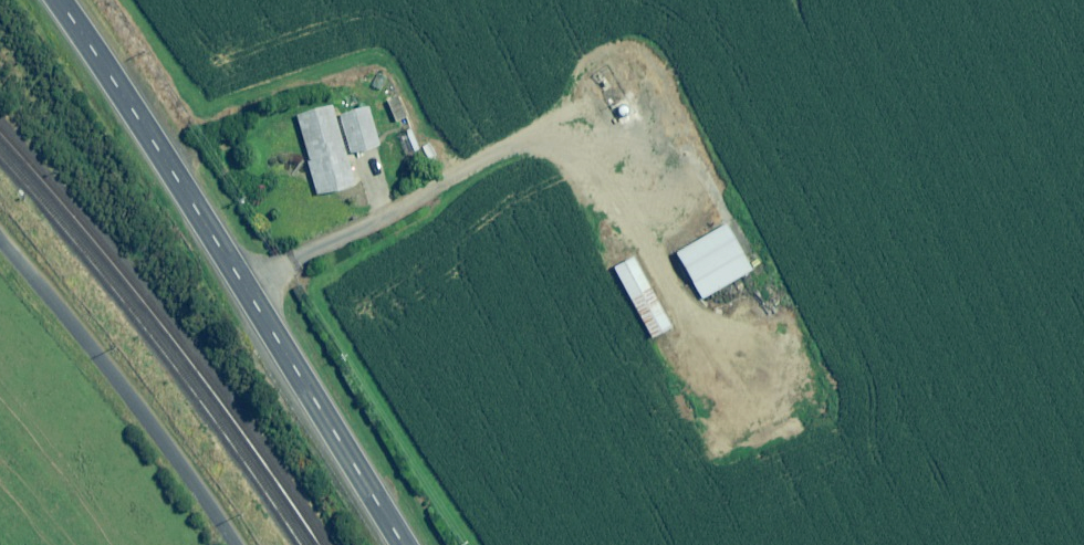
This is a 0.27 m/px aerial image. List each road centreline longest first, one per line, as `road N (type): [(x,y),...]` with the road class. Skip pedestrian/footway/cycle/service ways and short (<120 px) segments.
road 1 (primary): [(58,0),(404,544)]
road 2 (unclassified): [(236,544),(152,425),(0,242)]

